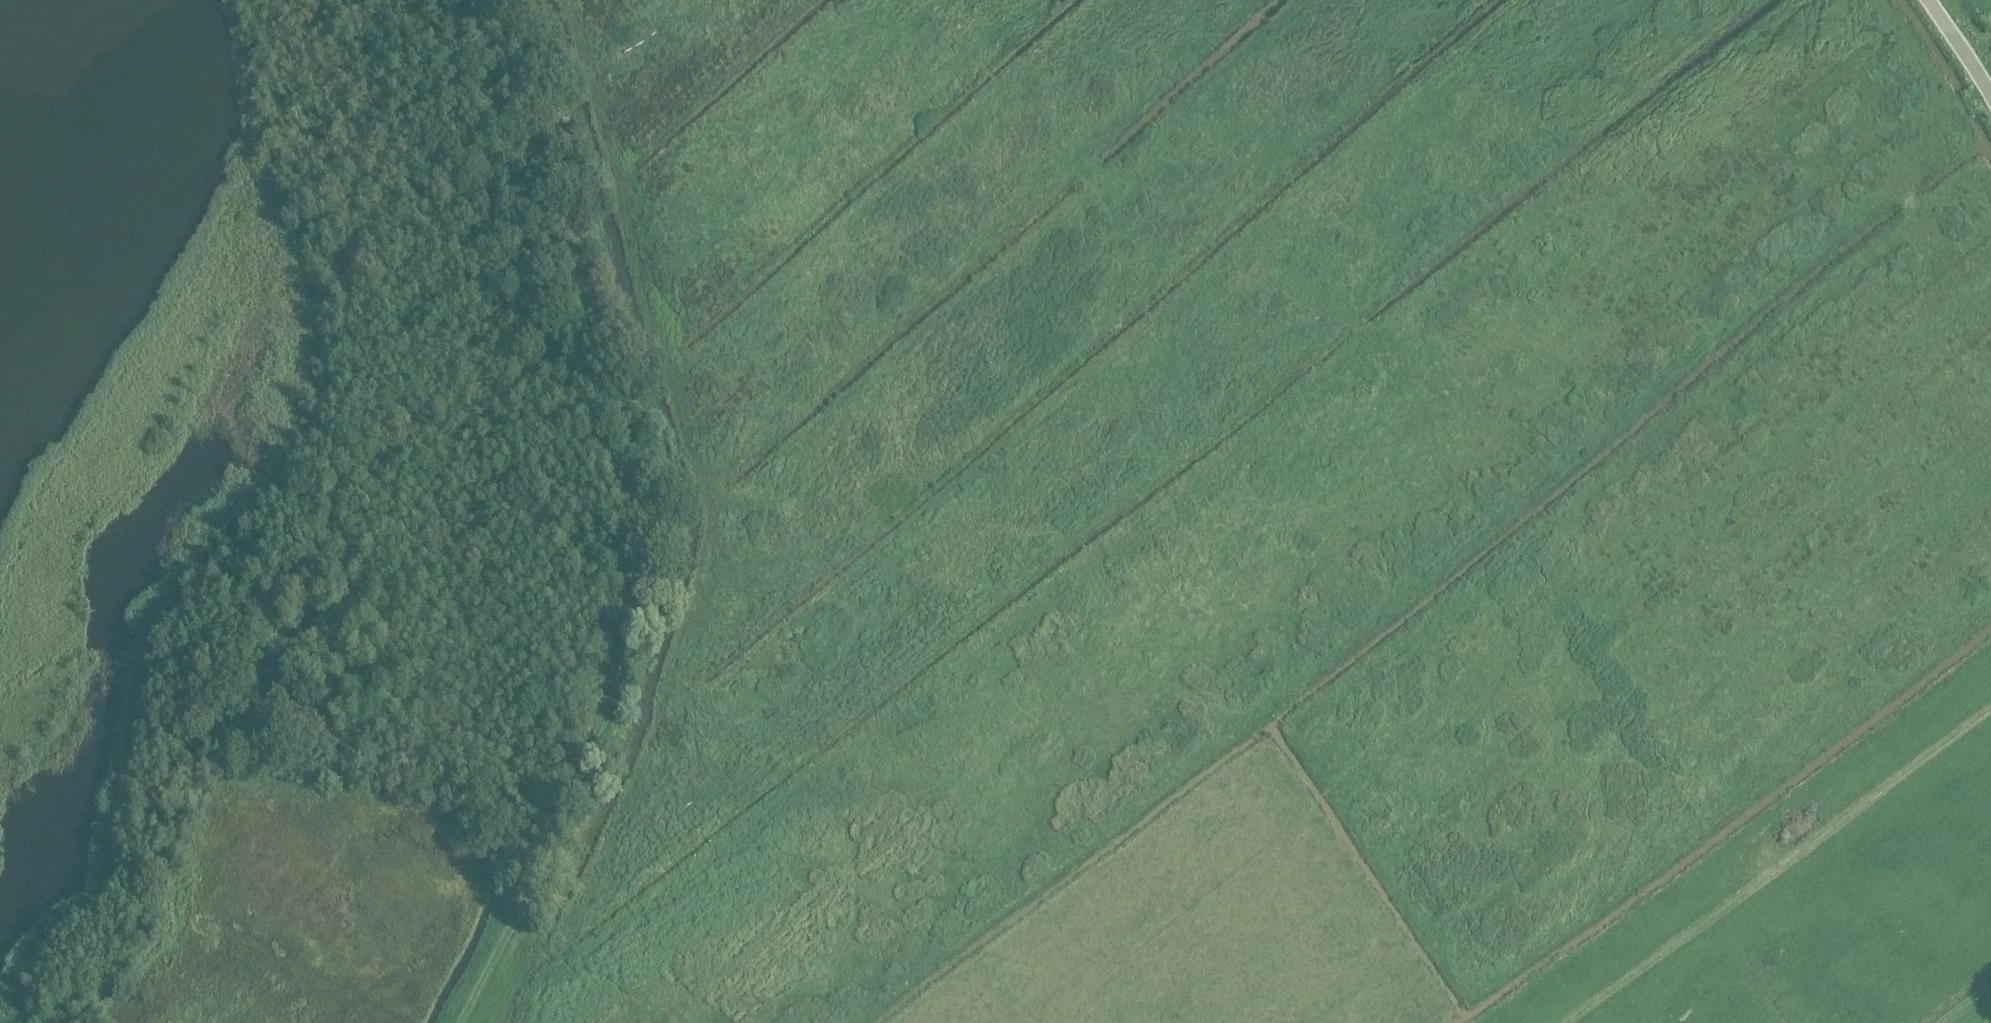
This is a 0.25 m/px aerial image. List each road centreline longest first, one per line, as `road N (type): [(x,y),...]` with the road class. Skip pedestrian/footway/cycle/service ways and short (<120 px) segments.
road 1 (track): [(1554,1022),(1990,707)]

